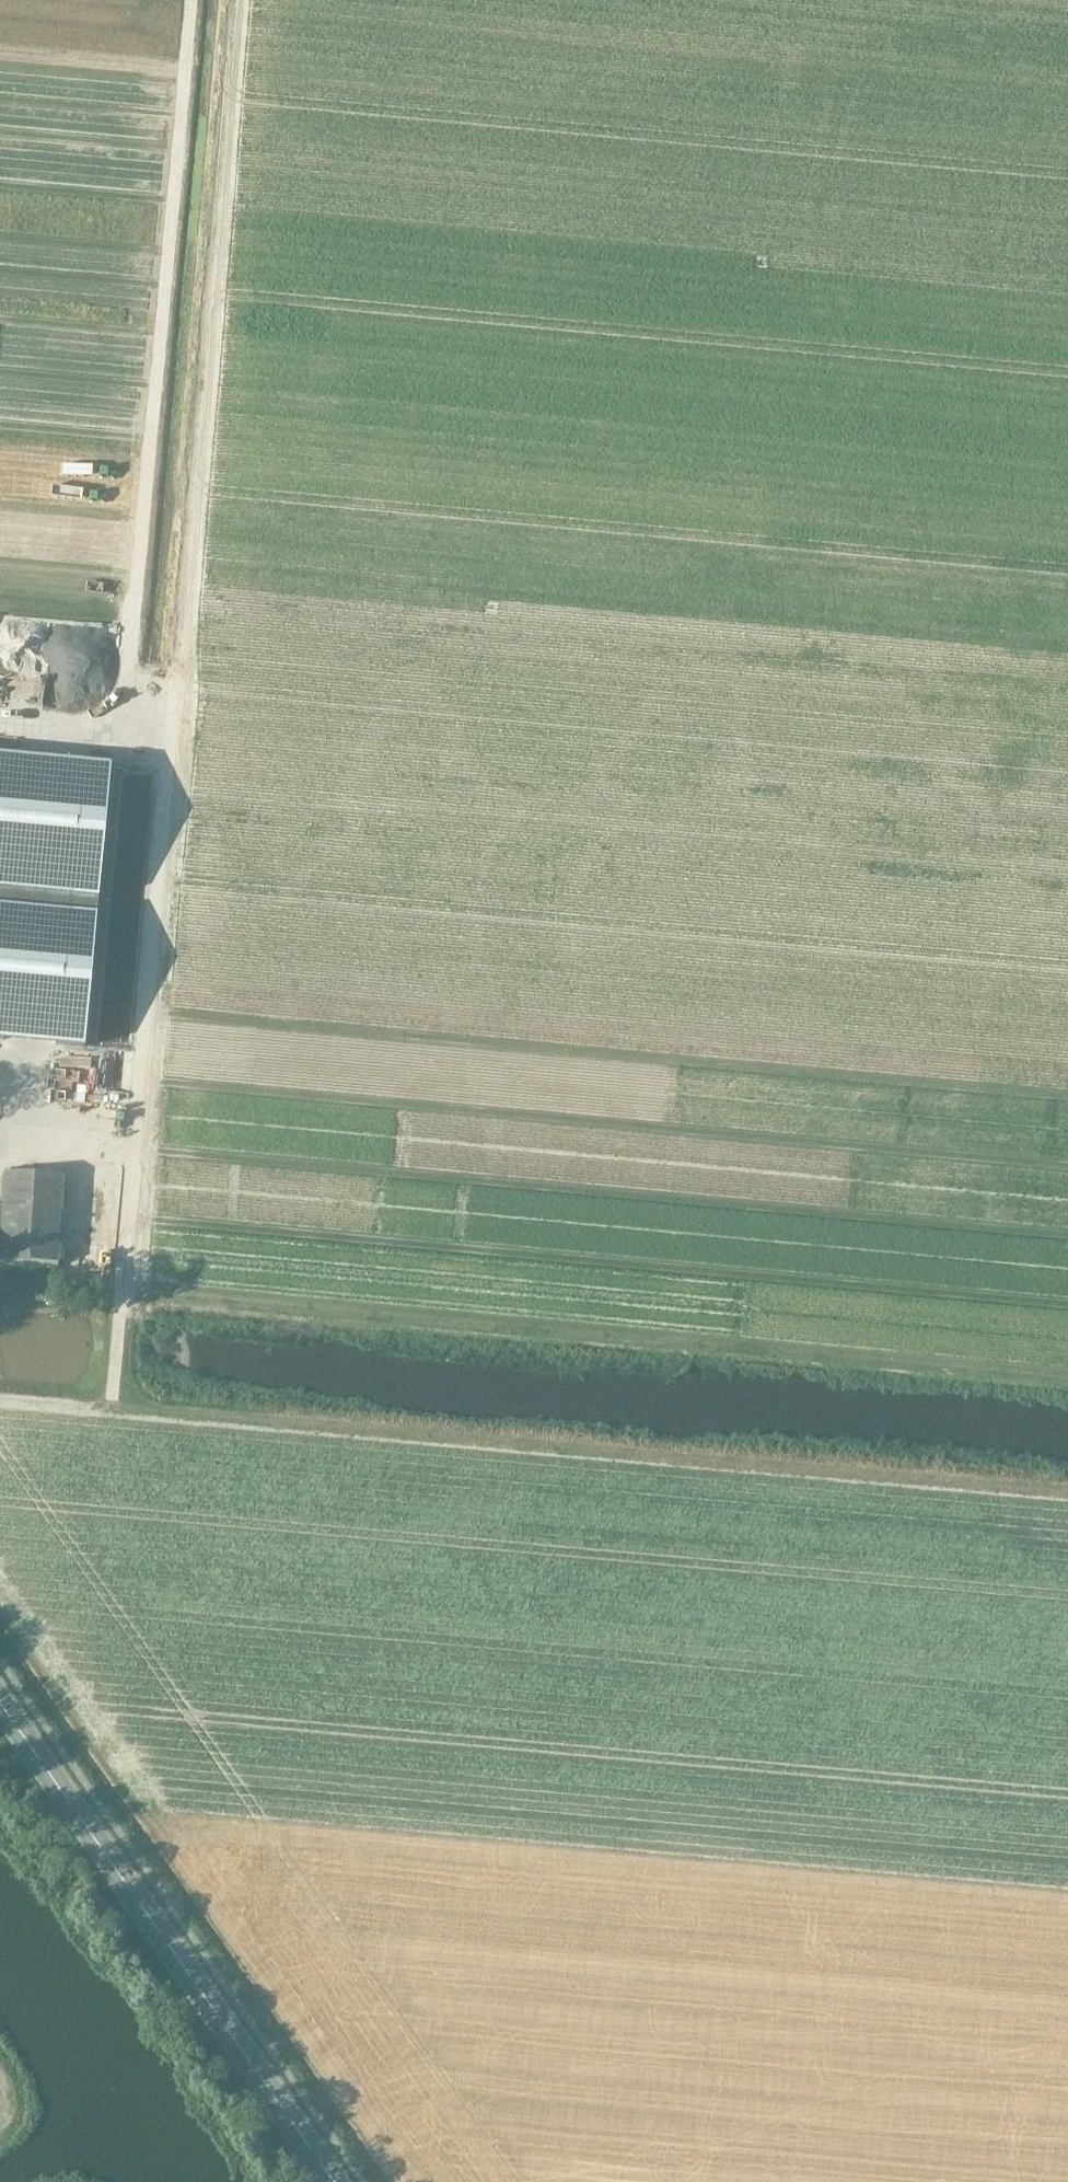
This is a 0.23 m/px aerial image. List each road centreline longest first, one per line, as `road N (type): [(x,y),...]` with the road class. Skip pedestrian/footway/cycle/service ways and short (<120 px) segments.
road 1 (primary): [(333,2181),(0,1706)]

